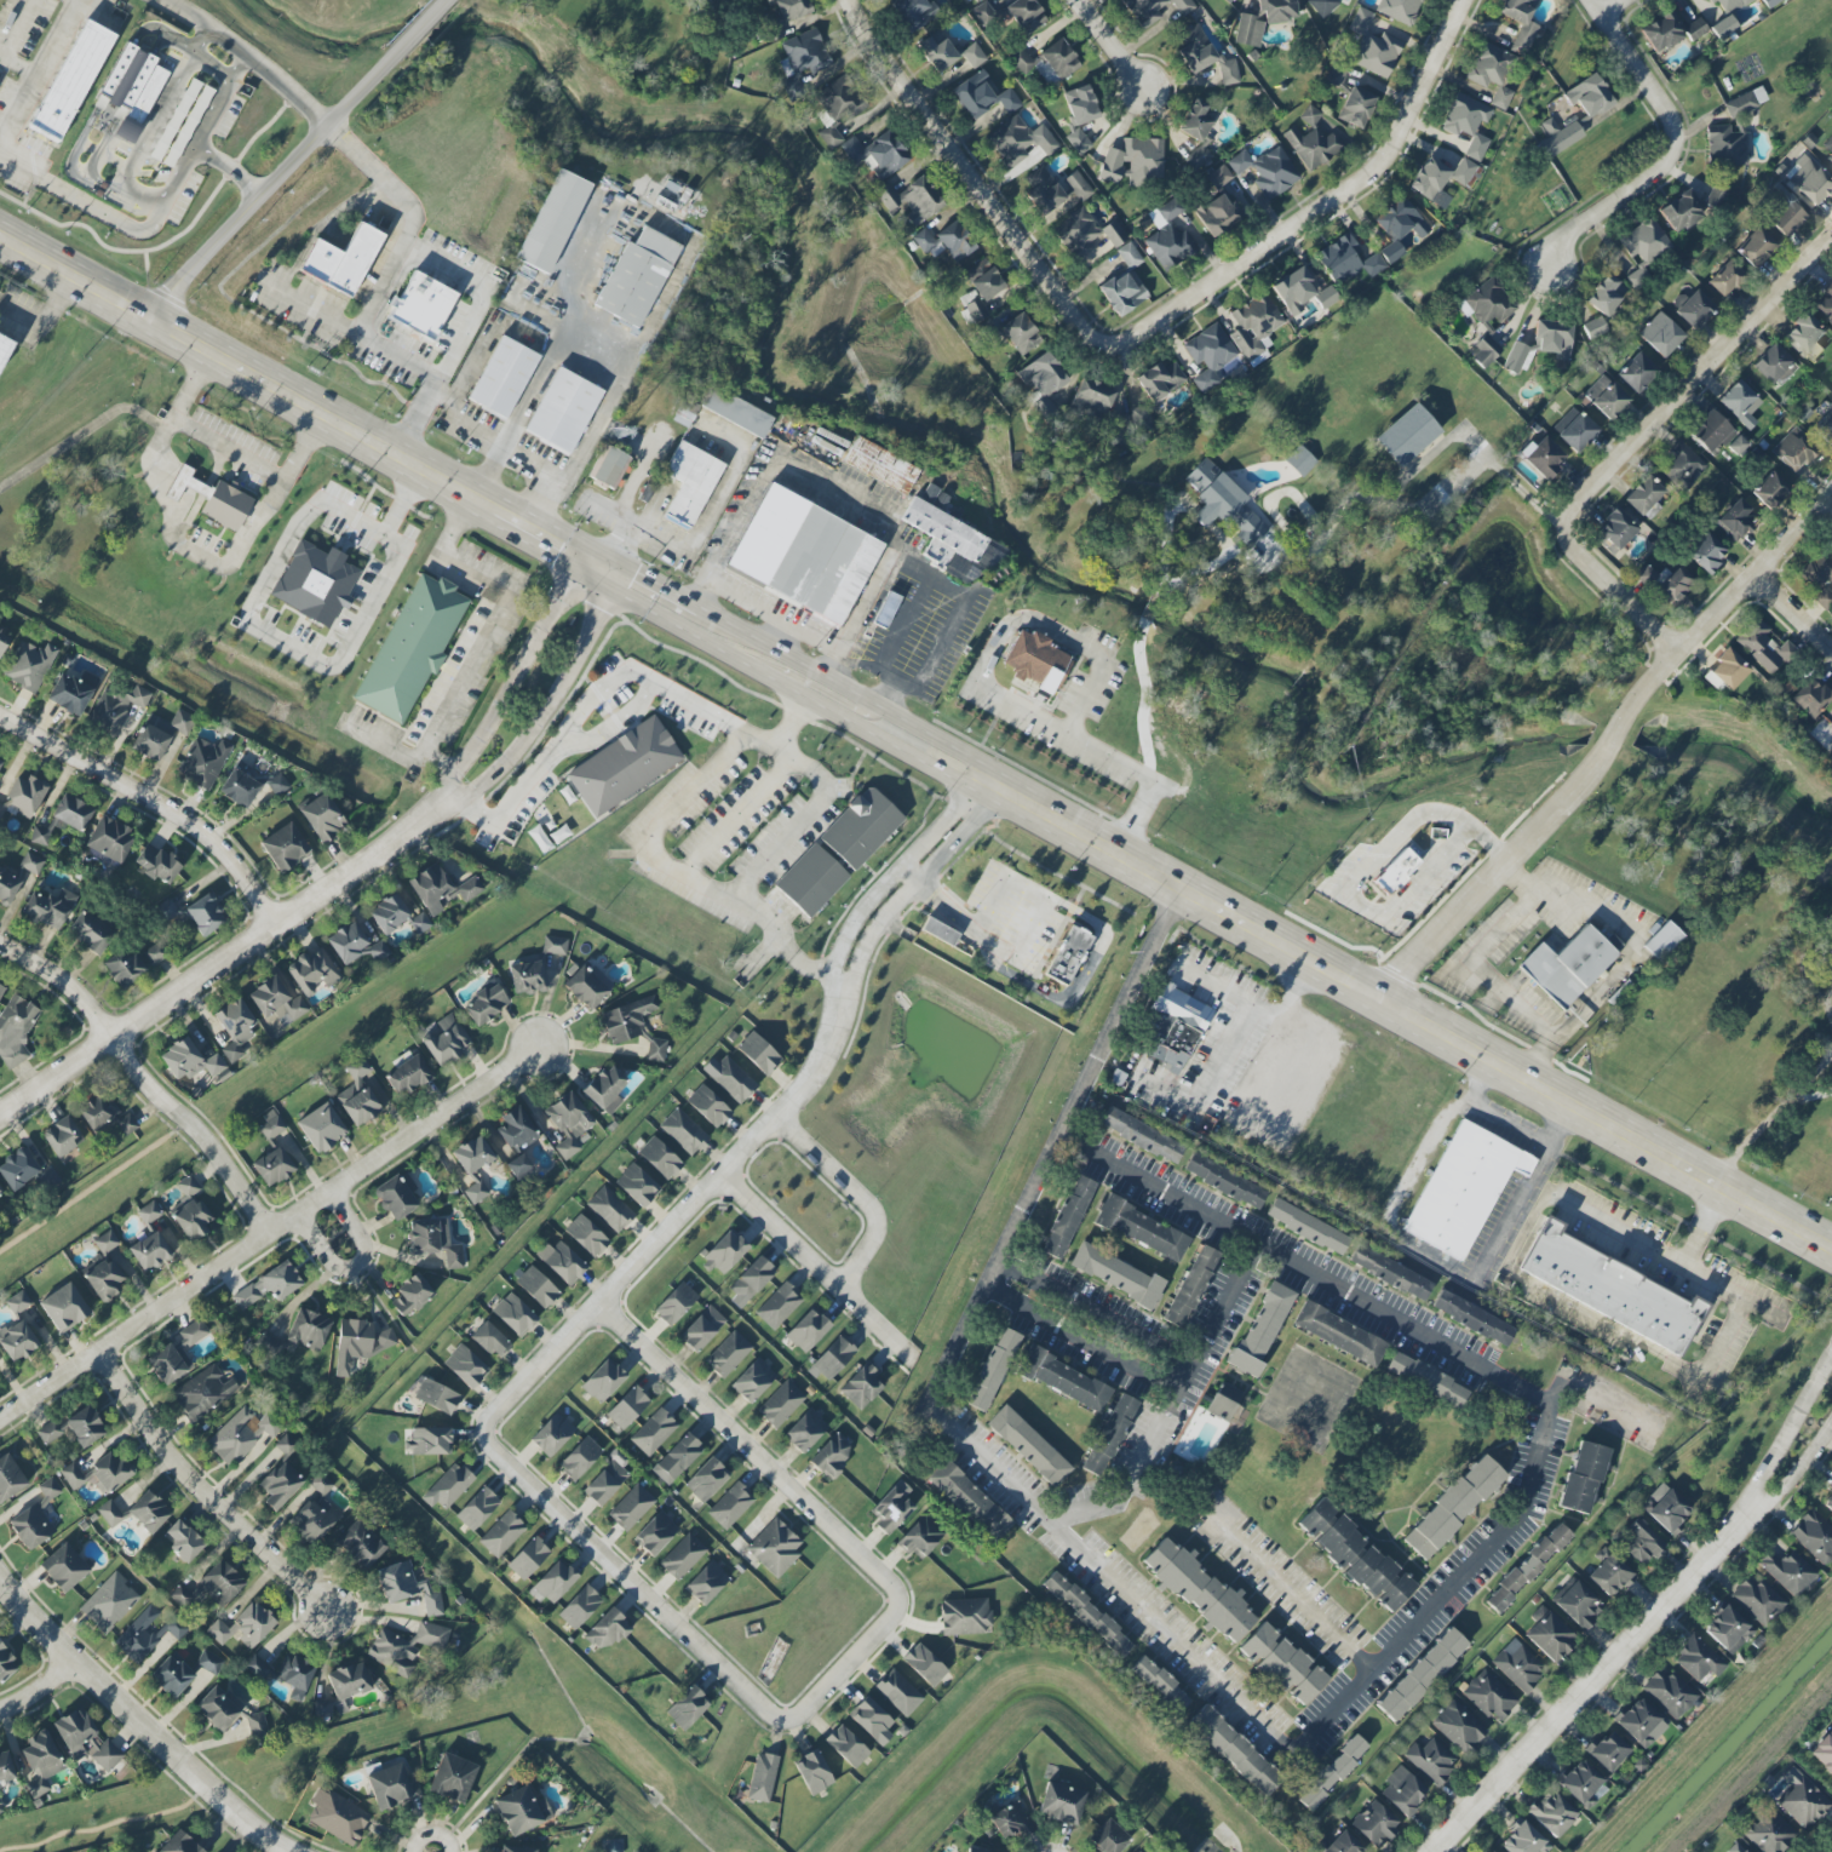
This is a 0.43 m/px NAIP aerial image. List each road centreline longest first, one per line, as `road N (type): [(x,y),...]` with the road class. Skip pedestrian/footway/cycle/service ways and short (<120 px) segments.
road 1 (residential): [(1184,885),(984,1283),(926,1404),(929,1415),(1055,1520),(1127,1492),(1256,1244),(1546,1403)]
road 2 (primary): [(990,779),(1831,1245)]
road 3 (residential): [(1055,1520),(1062,1536),(1282,1744),(1300,1748),(1522,1512),(1546,1403)]
road 4 (residential): [(1385,994),(1600,761),(1681,654),(1831,499)]
road 5 (residential): [(0,1418),(541,1048)]
road 6 (residential): [(1831,1387),(1793,1458),(1738,1531),(1433,1851)]
road 7 (primary): [(0,229),(495,506)]
road 8 (residential): [(840,993),(825,1051),(776,1119),(488,1426)]
road 9 (residential): [(450,799),(286,923),(0,1108)]
road 10 (residential): [(1473,0),(1412,128),(1378,173),(1137,343),(1115,348)]
road 11 (residential): [(1115,348),(1092,338),(878,47),(853,0)]
road 12 (primary): [(614,574),(625,598),(948,775),(990,779)]
road 13 (residential): [(488,1426),(493,1446),(769,1713),(786,1720)]
road 14 (residential): [(898,1594),(597,1305)]
road 15 (residential): [(282,1228),(167,1108),(102,1020),(0,952)]
road 16 (residential): [(1831,250),(1579,499),(1567,528)]
road 17 (residential): [(0,1590),(38,1635),(271,1851)]
road 18 (residential): [(286,923),(269,890),(226,853),(0,715)]
road 19 (residential): [(154,316),(397,55)]
road 20 (residential): [(97,1355),(194,1496),(329,1610)]
road 21 (residential): [(1601,13),(1670,115),(1672,151),(1664,166),(1568,233),(1547,266)]
road 22 (primary): [(990,779),(720,620)]
road 23 (residential): [(450,799),(504,764),(551,701),(614,574)]
road 24 (residential): [(573,555),(466,752),(450,799)]
road 25 (residential): [(990,779),(852,923),(837,958),(840,993)]
road 26 (residential): [(719,1177),(913,1360)]
road 27 (residential): [(840,993),(892,904),(1009,790)]
road 28 (residential): [(1059,1133),(1256,1244)]
road 29 (residential): [(839,1290),(873,1239),(877,1219),(866,1199),(776,1119)]
road 30 (residential): [(984,1283),(1183,1386)]
road 31 (residential): [(1194,1364),(995,1261)]
road 32 (residential): [(786,1720),(894,1615),(898,1594)]
road 33 (residential): [(1681,654),(1578,554),(1567,528)]
road 34 (primary): [(740,661),(866,715),(878,709)]
road 35 (primary): [(495,506),(614,574)]
road 36 (residential): [(1081,0),(1158,107)]

